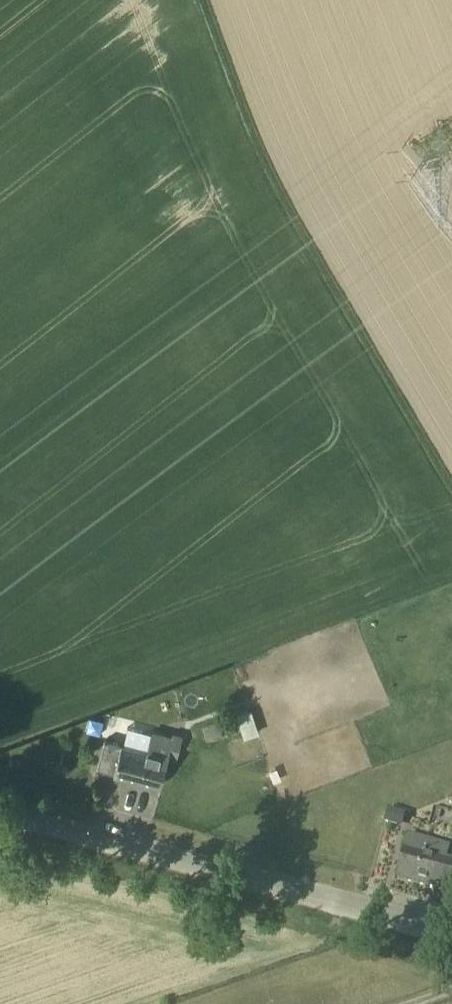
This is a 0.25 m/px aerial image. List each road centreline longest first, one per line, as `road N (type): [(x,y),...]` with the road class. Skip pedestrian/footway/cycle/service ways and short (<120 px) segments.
road 1 (track): [(451,489),(282,194),(203,0)]
road 2 (unclassified): [(451,932),(0,813)]

